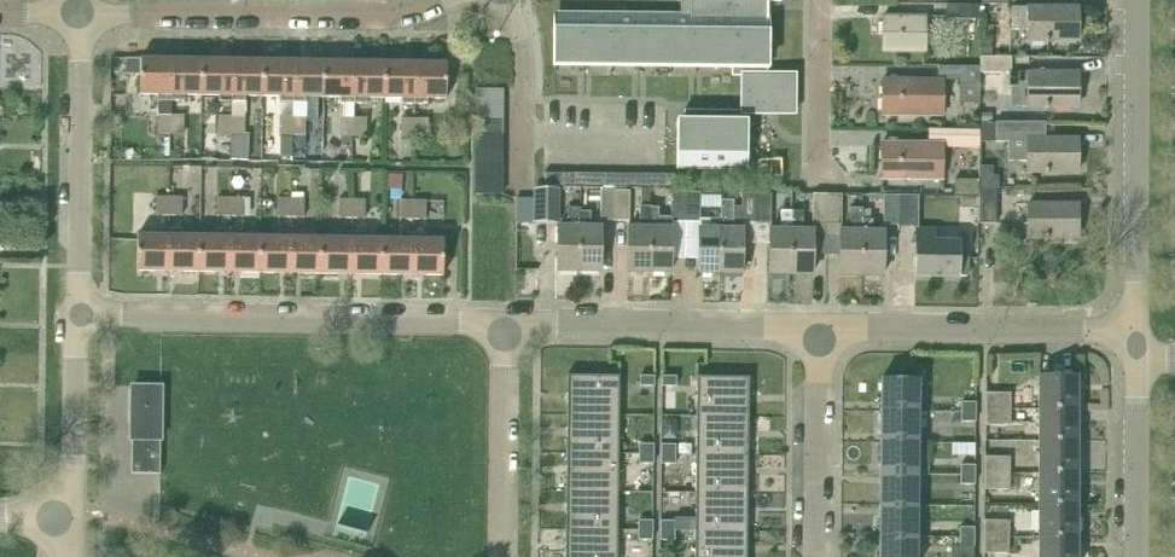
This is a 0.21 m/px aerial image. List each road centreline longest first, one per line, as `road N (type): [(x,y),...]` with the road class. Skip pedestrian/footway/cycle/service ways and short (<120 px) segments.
road 1 (residential): [(505,321),(78,314)]
road 2 (residential): [(76,14),(382,15),(443,0)]
road 3 (tertiary): [(1136,331),(1137,0)]
road 4 (residential): [(1136,331),(820,328)]
road 5 (residential): [(820,328),(505,321)]
road 6 (unclassified): [(78,314),(76,14)]
road 7 (residential): [(504,556),(505,321)]
road 8 (residential): [(818,556),(820,328)]
road 9 (unclassified): [(72,518),(78,314)]
road 10 (tertiary): [(1136,556),(1136,360)]
road 11 (residential): [(819,178),(821,0)]

